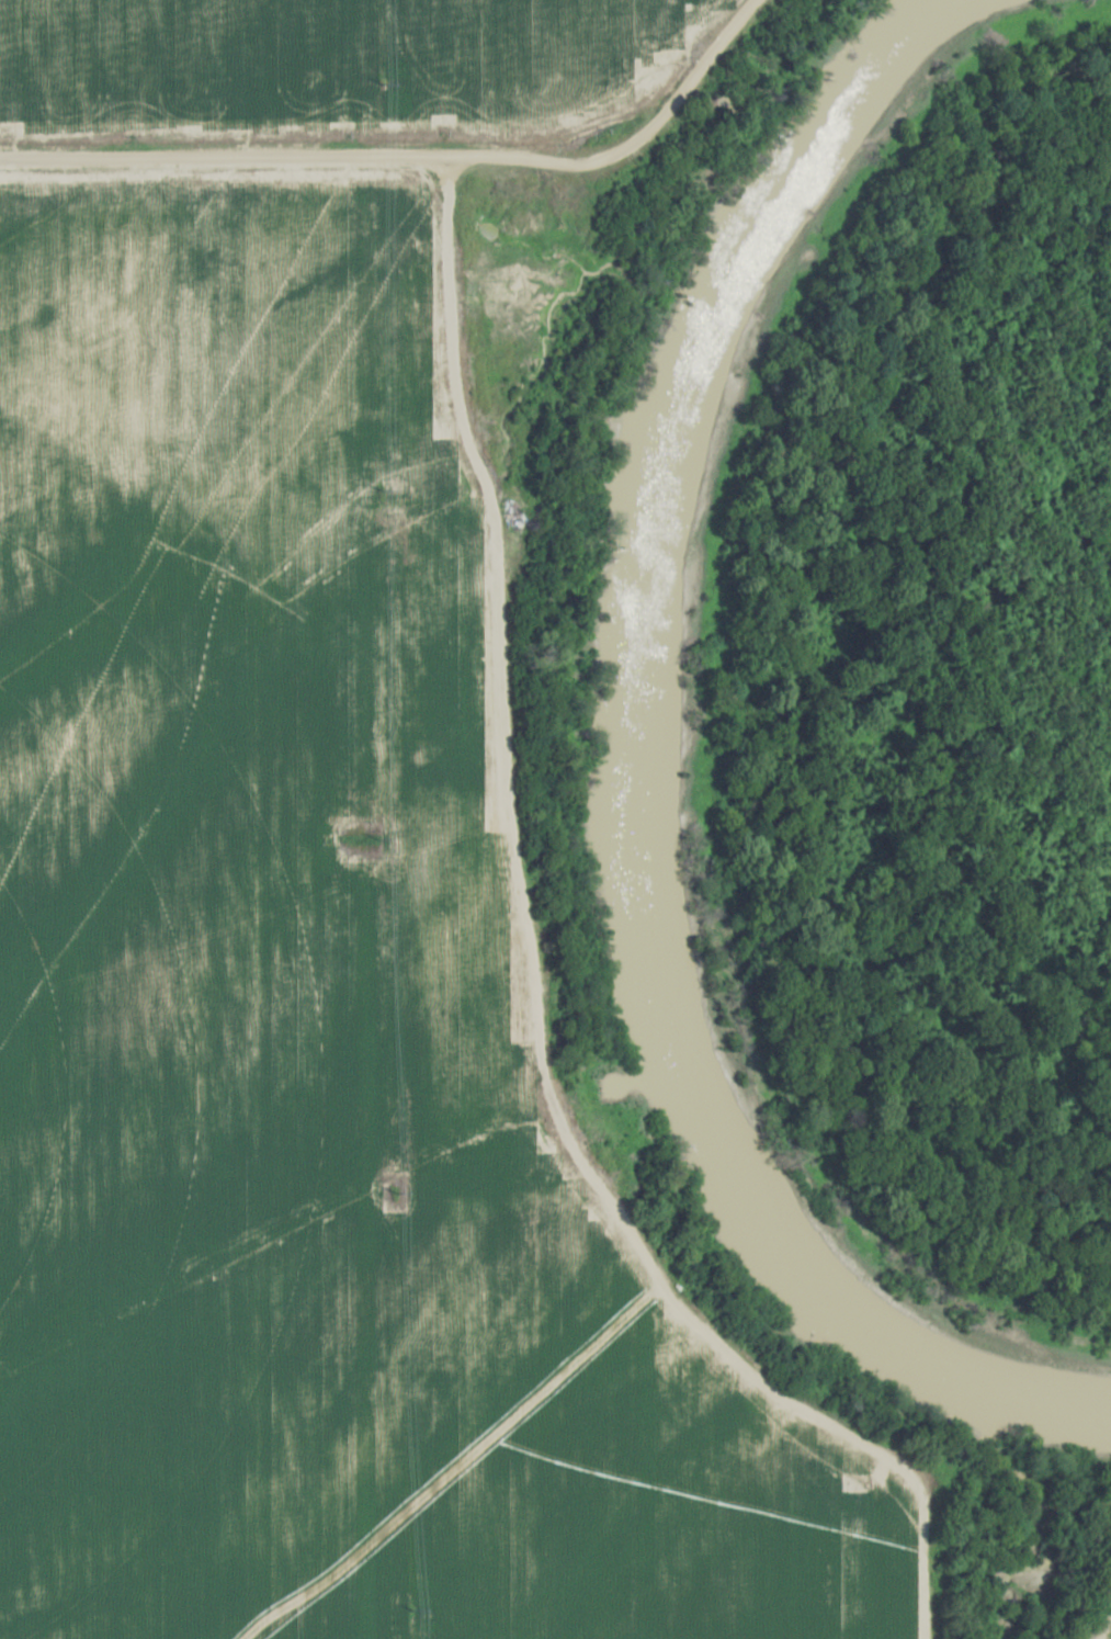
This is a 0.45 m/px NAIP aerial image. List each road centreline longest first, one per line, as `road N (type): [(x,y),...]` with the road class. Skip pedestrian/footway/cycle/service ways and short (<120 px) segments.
road 1 (residential): [(434,157),(0,158)]
road 2 (residential): [(434,157),(575,157),(622,142),(750,0)]

